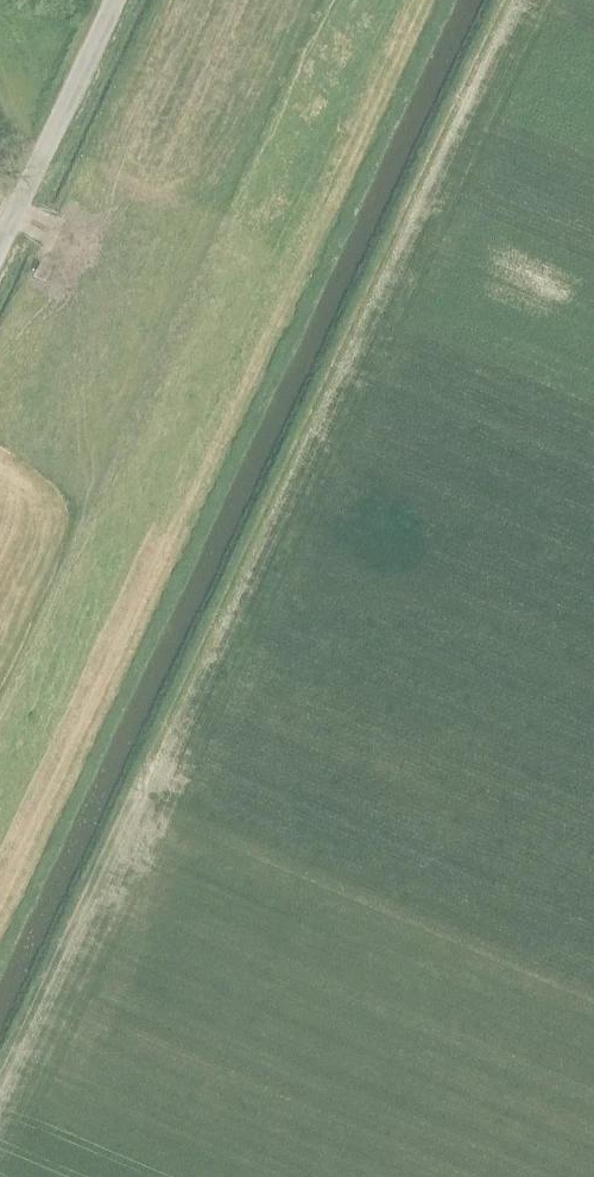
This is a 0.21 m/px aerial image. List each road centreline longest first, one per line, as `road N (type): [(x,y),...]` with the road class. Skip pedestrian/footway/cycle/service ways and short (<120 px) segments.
road 1 (tertiary): [(119,0),(0,259)]

